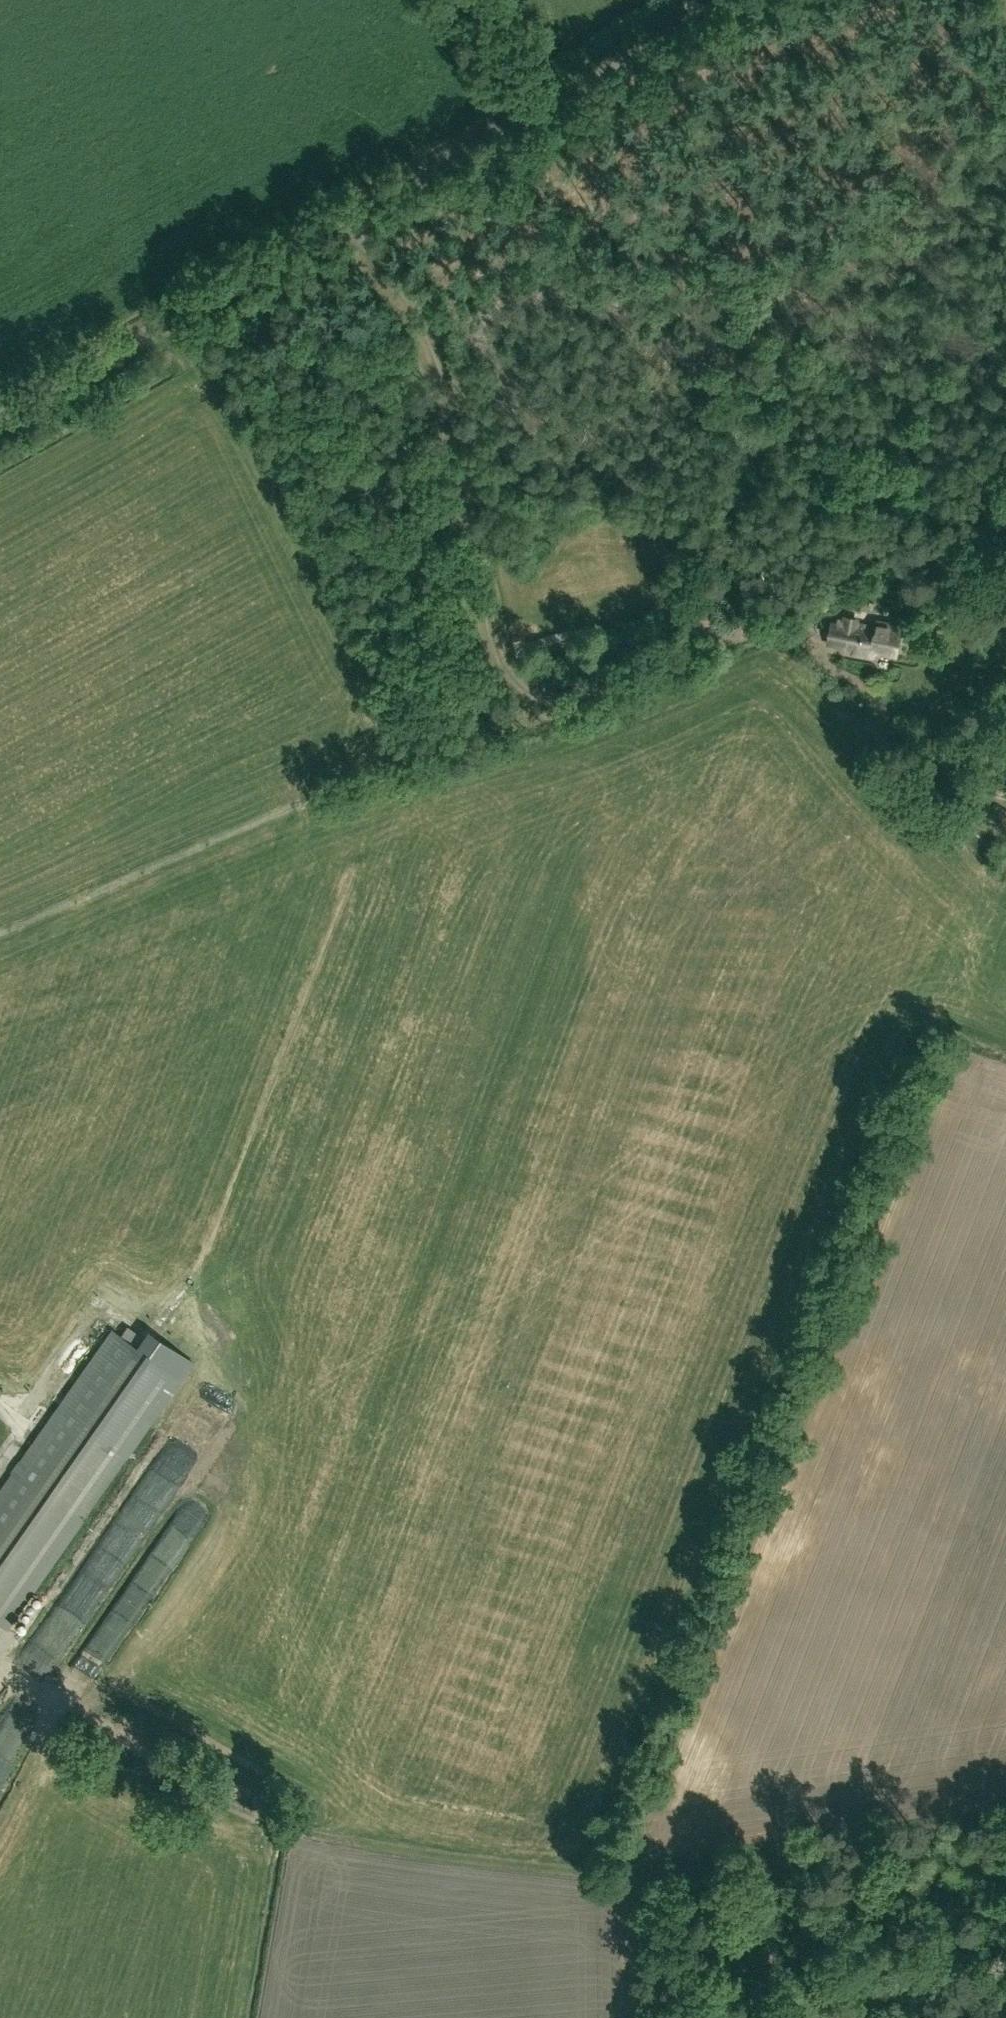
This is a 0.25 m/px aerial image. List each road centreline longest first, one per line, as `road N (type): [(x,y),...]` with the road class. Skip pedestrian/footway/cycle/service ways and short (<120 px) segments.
road 1 (unclassified): [(0,402),(713,0)]

